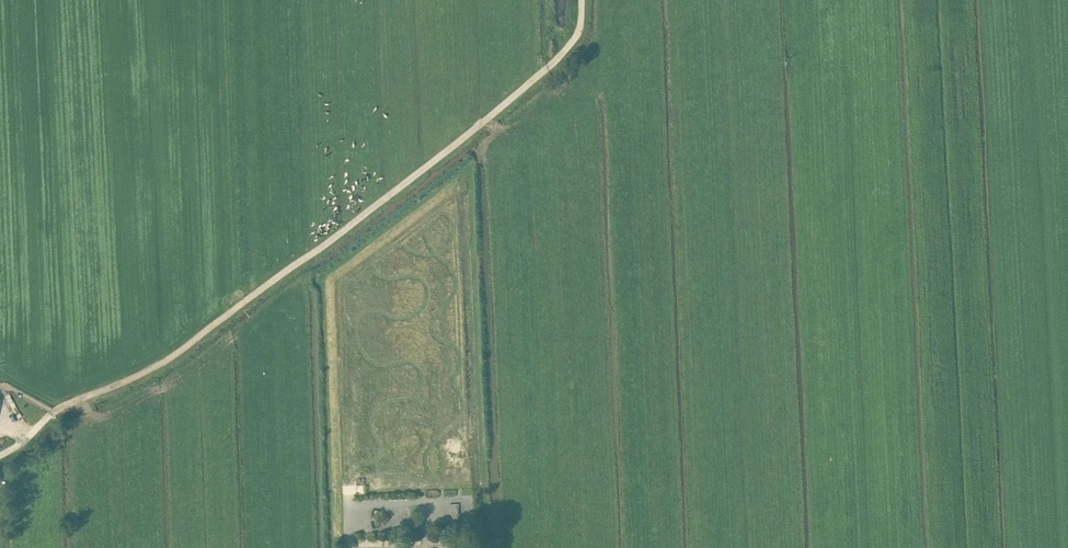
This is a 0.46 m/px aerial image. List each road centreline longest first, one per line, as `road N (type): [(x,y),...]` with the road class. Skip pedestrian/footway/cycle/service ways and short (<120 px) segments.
road 1 (track): [(0,452),(58,410),(158,364),(480,124),(566,51),(581,26),(581,0)]

